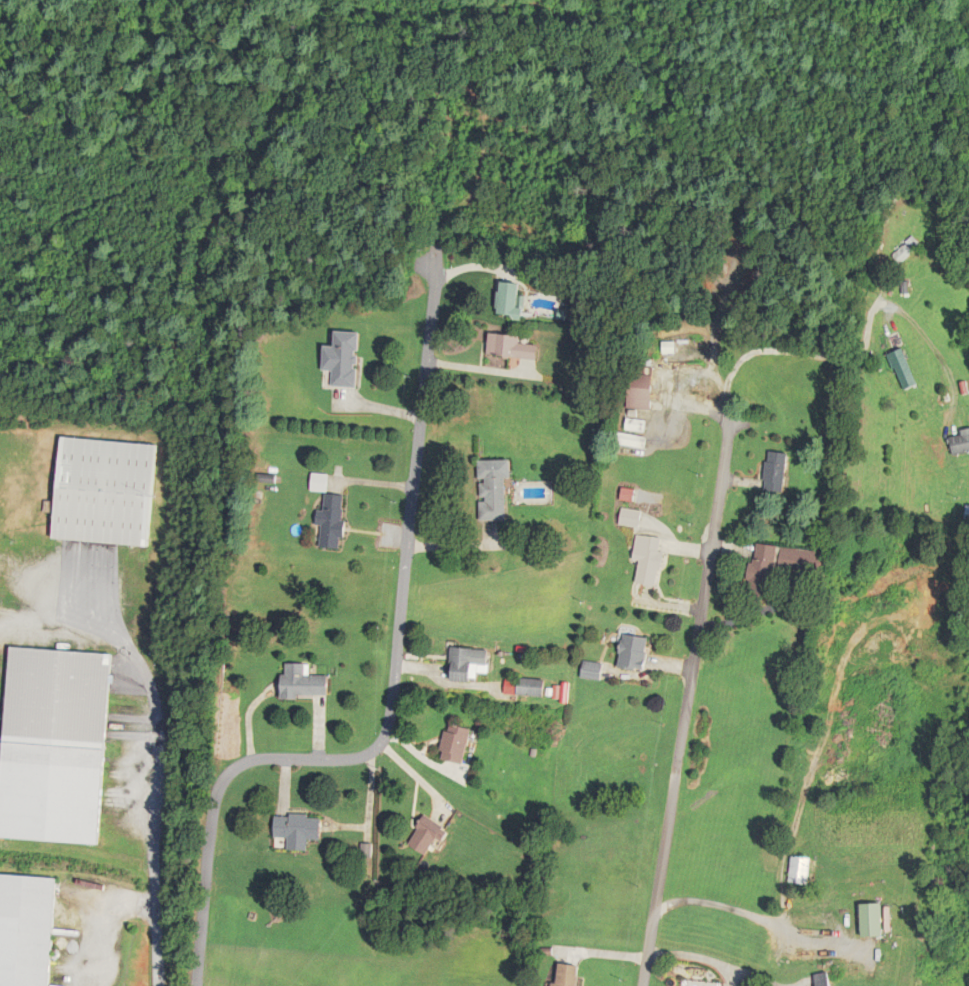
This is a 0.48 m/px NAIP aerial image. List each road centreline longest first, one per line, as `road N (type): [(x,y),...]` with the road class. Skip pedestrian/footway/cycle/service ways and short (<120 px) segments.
road 1 (residential): [(948,275),(710,180),(527,91),(433,106),(343,180),(197,227),(181,259),(213,406),(220,782)]
road 2 (residential): [(642,985),(704,625),(728,383),(756,351),(859,357),(875,303),(889,304)]
road 3 (residential): [(216,792),(238,765),(357,758),(374,751),(385,733),(437,280),(432,267)]
road 4 (residential): [(196,985),(216,792)]

